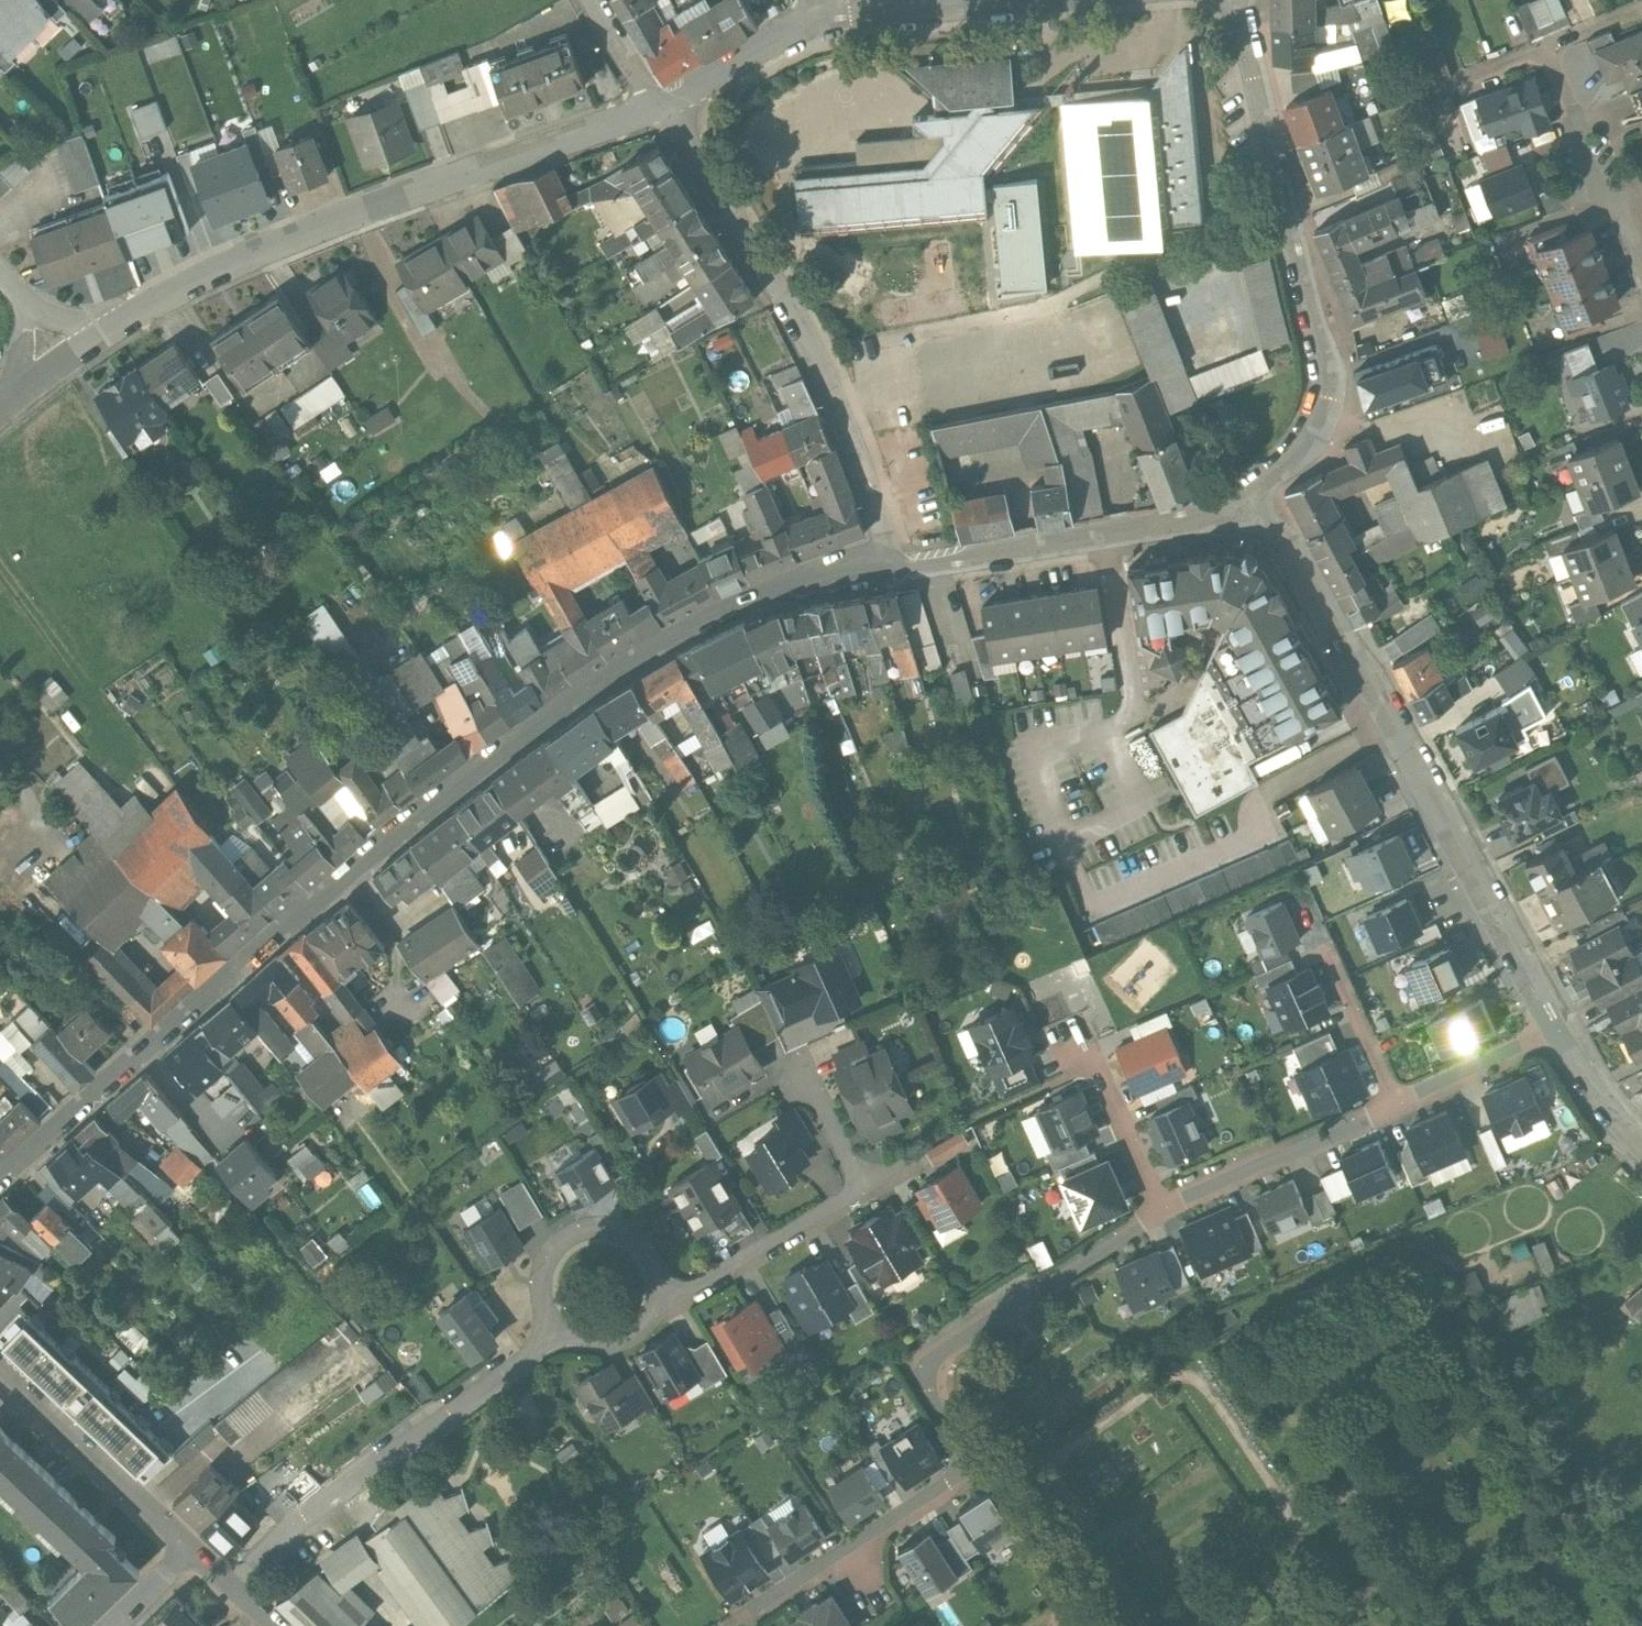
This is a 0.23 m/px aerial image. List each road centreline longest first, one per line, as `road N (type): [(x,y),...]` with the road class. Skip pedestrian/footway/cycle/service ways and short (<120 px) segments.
road 1 (residential): [(0,1181),(400,828),(606,679),(747,604),(798,586),(892,572)]
road 2 (residential): [(66,345),(334,223),(660,112)]
road 3 (residential): [(1244,507),(1290,545),(1558,1033)]
road 4 (residential): [(851,1549),(978,1469),(915,1370),(1161,1208)]
road 5 (residential): [(1244,507),(1302,453),(1322,409),(1325,370),(1322,330),(1235,0)]
road 6 (residential): [(660,112),(793,311),(864,467),(892,572)]
road 7 (residential): [(231,1590),(278,1540),(563,1328)]
road 8 (residential): [(892,572),(1191,527),(1244,507)]
road 9 (residential): [(0,1365),(190,1550)]
road 10 (residential): [(1161,1208),(1396,1103)]
road 11 (residential): [(656,1300),(657,1273),(645,1249),(624,1232),(597,1228),(571,1235),(552,1254),(543,1279),(547,1306),(563,1328)]
road 12 (residential): [(656,1300),(686,1298),(862,1194)]
road 13 (residential): [(1641,242),(1623,202),(1593,168),(1545,48)]
road 14 (residential): [(818,24),(1022,0)]
road 15 (residential): [(1161,1208),(1080,1025)]
road 16 (residential): [(660,112),(818,24)]
road 17 (residential): [(1396,1103),(1558,1033)]
road 18 (residential): [(1328,949),(1396,1103)]
road 19 (residential): [(1558,1033),(1610,1124),(1641,1157)]
road 20 (residential): [(862,1194),(829,1119),(798,1079)]
road 21 (residential): [(595,0),(660,112)]
road 22 (residential): [(743,1618),(851,1549)]
road 23 (residential): [(1428,93),(1545,48)]

